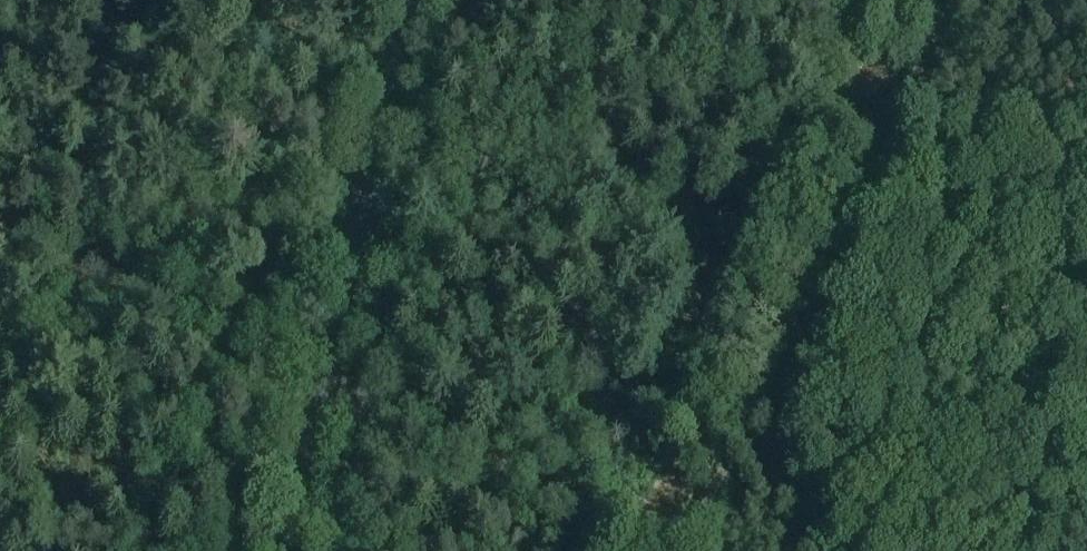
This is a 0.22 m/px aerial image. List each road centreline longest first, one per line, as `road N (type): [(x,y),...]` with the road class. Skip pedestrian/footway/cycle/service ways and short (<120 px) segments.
road 1 (unclassified): [(290,550),(404,0)]
road 2 (track): [(0,221),(327,373)]

